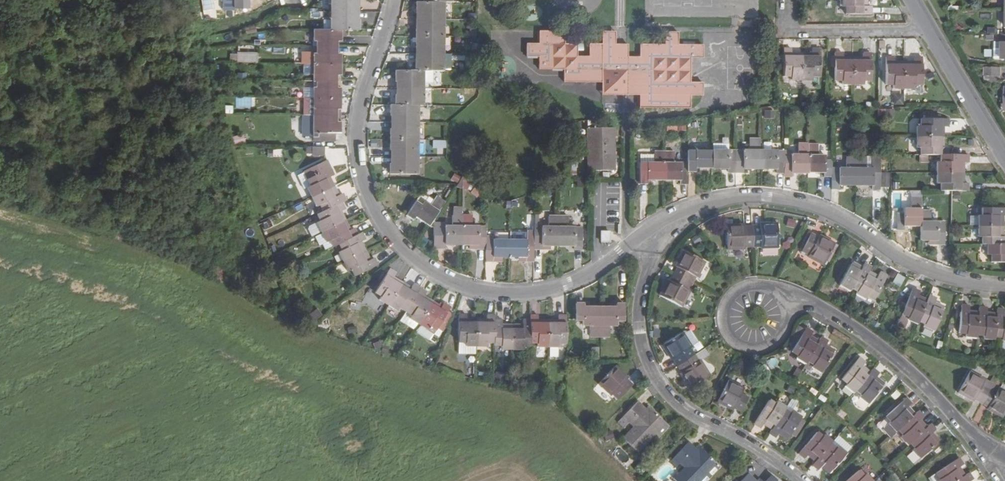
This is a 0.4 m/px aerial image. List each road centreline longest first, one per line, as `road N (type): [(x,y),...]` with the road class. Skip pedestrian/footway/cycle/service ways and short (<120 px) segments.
road 1 (residential): [(394,0),(358,144),(367,196),(406,252),(461,285),(538,292),(592,274),(671,221)]
road 2 (residential): [(671,221),(720,201),(799,203),(936,277),(1004,287)]
road 3 (residential): [(801,480),(689,416),(646,358),(640,299),(671,221)]
road 4 (residential): [(783,306),(810,306),(845,323),(994,452)]
road 5 (residential): [(923,25),(1004,162)]
road 6 (residential): [(923,25),(900,34),(786,34),(786,15)]

